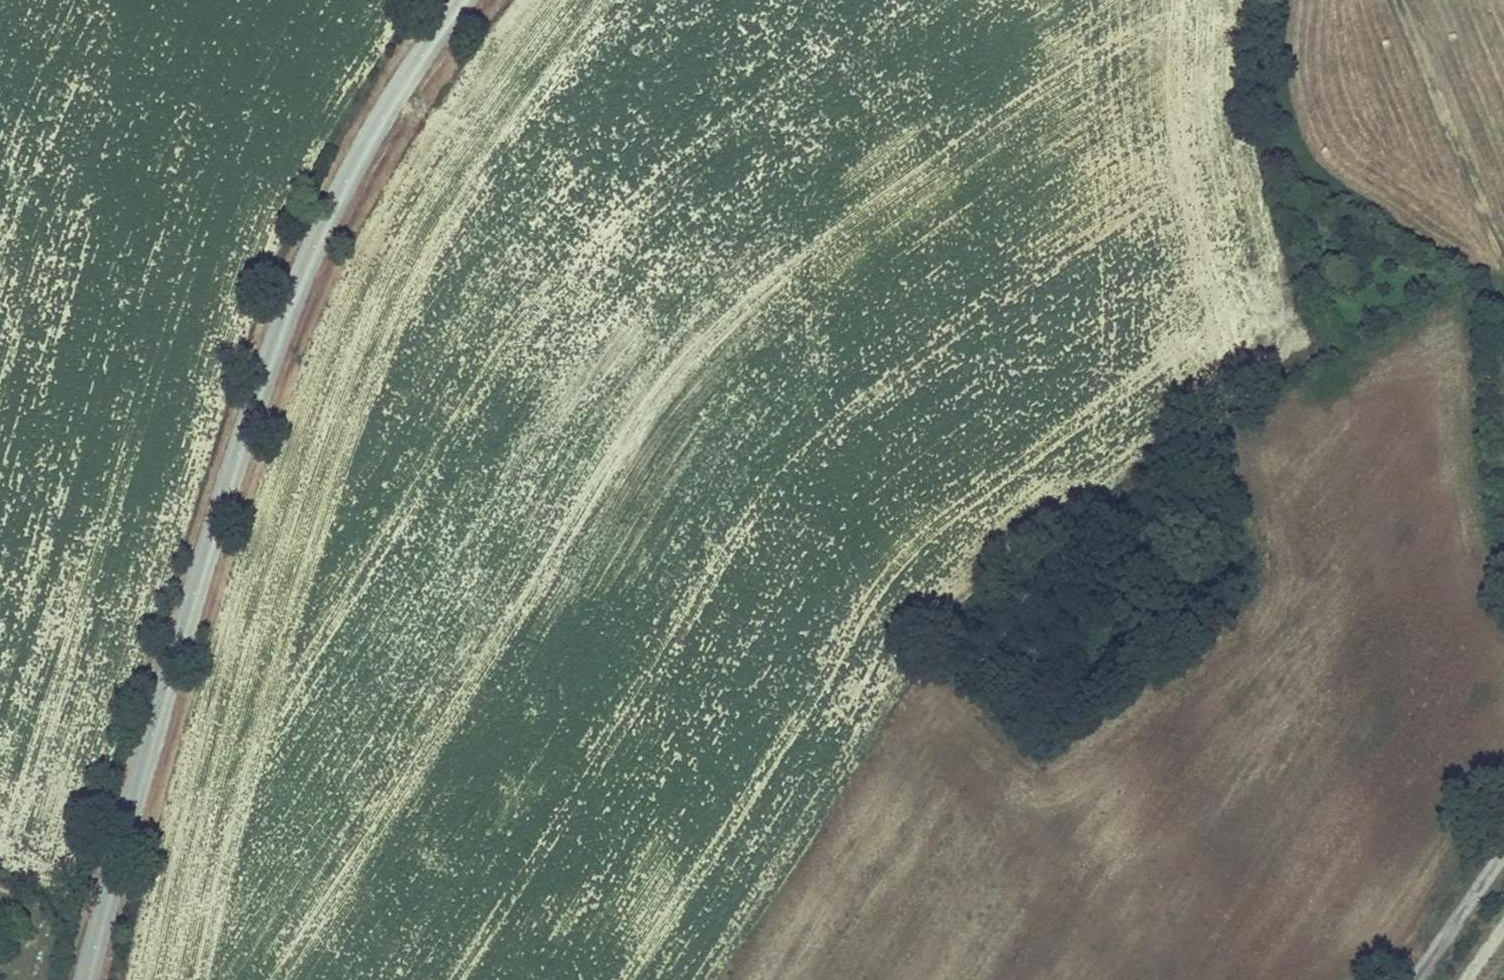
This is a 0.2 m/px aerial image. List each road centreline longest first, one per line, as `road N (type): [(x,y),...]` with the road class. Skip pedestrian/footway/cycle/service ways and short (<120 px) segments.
road 1 (tertiary): [(87,979),(176,656),(299,285),(370,139),(464,0)]
road 2 (track): [(1399,0),(1503,252)]

